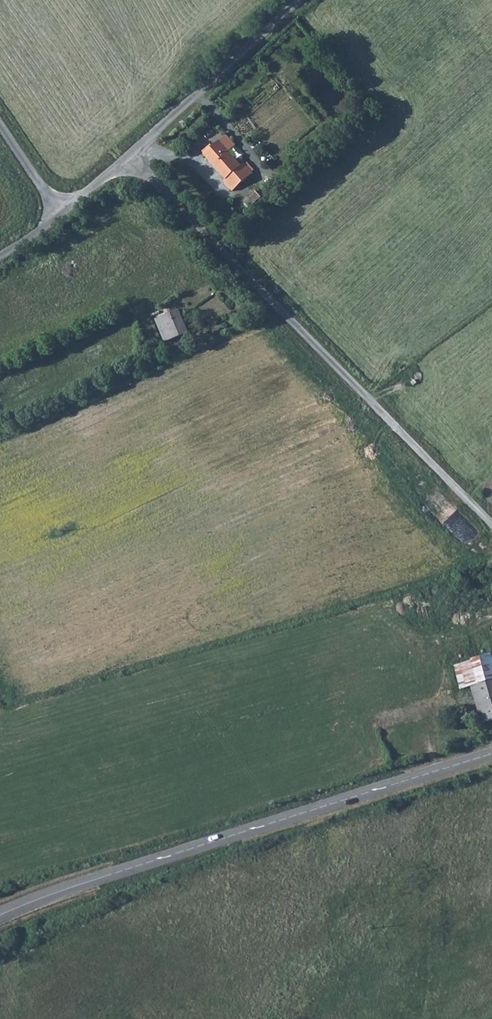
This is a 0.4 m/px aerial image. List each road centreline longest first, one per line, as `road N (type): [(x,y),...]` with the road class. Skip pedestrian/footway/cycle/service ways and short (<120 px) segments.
road 1 (tertiary): [(0,917),(491,754)]
road 2 (unclassified): [(133,161),(491,525)]
road 3 (unclassified): [(133,161),(301,0)]

